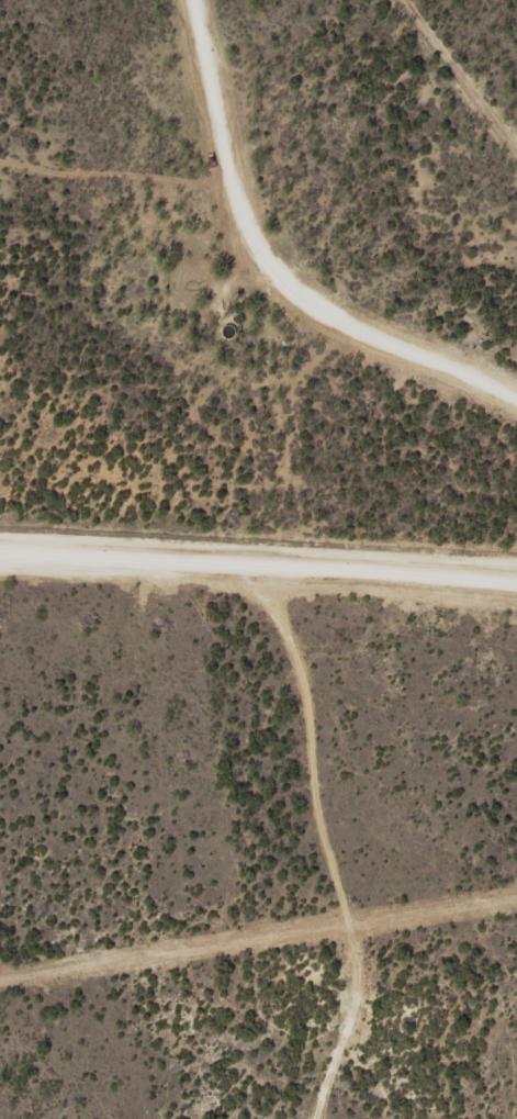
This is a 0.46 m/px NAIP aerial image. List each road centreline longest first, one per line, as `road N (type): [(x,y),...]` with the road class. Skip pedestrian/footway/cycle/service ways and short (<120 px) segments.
road 1 (residential): [(306,555),(306,641),(367,915),(331,1118)]
road 2 (residential): [(0,538),(516,565)]
road 3 (residential): [(516,142),(413,0)]

